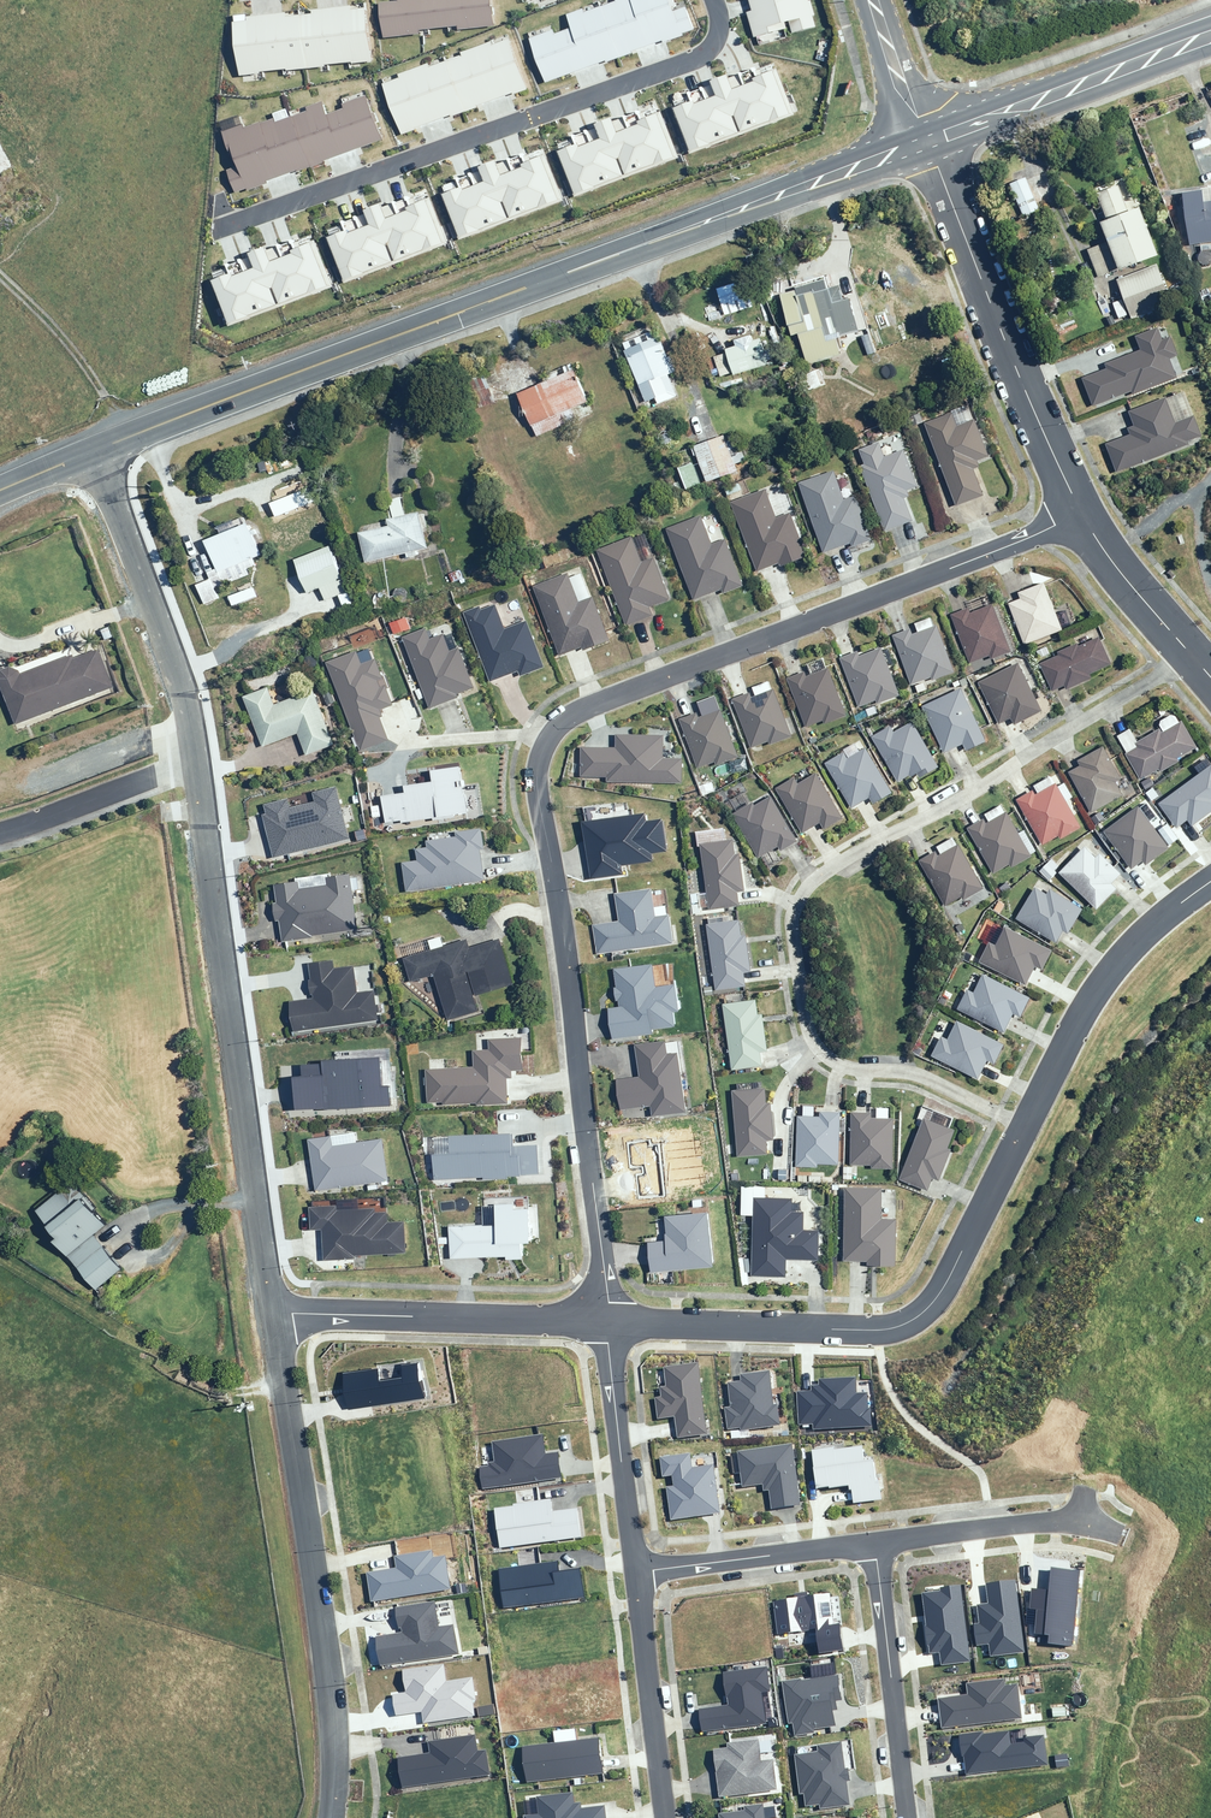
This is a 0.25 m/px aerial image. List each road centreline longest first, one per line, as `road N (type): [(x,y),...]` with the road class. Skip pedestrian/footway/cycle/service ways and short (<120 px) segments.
road 1 (secondary): [(95,448),(926,143)]
road 2 (residential): [(272,1313),(181,737),(157,630),(95,448)]
road 3 (residential): [(1024,1130),(919,1074),(832,1062),(811,1040),(790,922),(819,875),(1192,657)]
road 4 (residential): [(601,701),(553,735),(537,775),(610,1319)]
road 5 (residential): [(610,1319),(837,1331),(903,1327),(944,1288),(1024,1130)]
road 6 (residential): [(601,701),(1082,516)]
road 7 (residential): [(335,1817),(328,1665),(272,1313)]
road 8 (residential): [(1082,516),(926,143)]
road 9 (residential): [(272,1313),(610,1319)]
road 10 (residential): [(1024,1130),(1114,965),(1210,881)]
road 11 (secondary): [(926,143),(1210,35)]
road 12 (residential): [(910,1817),(881,1552)]
road 13 (residential): [(641,1581),(610,1319)]
road 14 (residential): [(641,1581),(881,1552)]
road 15 (residential): [(666,1817),(641,1581)]
road 16 (residential): [(881,1552),(1083,1528)]
road 17 (residential): [(1192,657),(1082,516)]
road 18 (tertiary): [(874,0),(926,143)]

